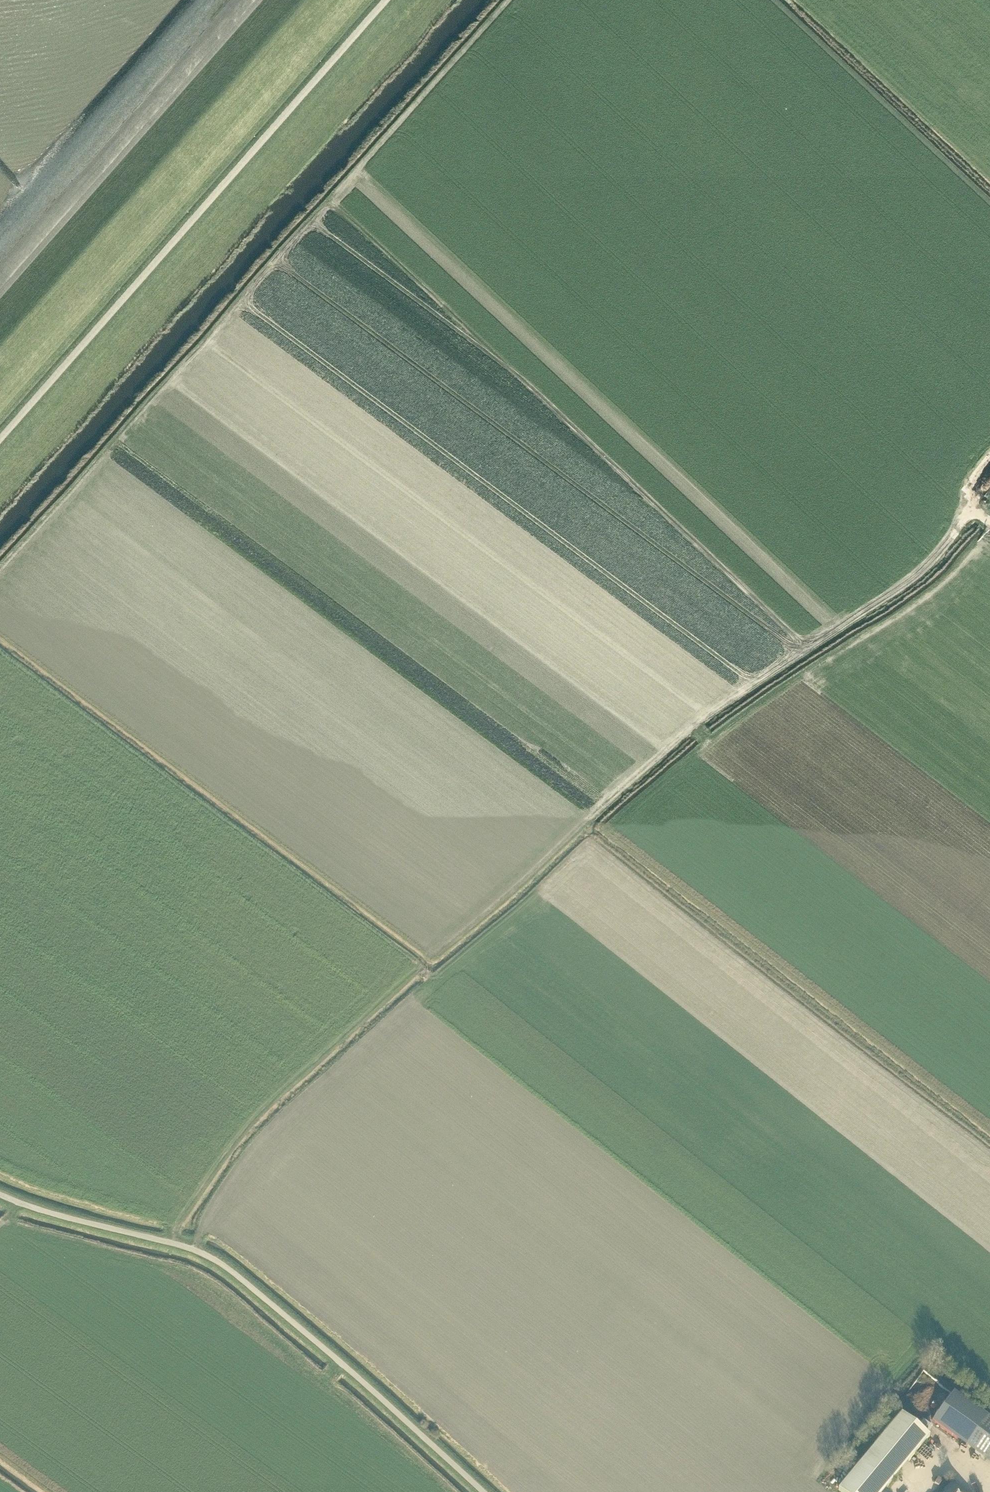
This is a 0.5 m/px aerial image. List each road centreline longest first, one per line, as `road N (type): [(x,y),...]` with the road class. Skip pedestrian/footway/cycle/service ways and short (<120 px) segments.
road 1 (unclassified): [(0,441),(388,0)]
road 2 (unclassified): [(484,1491),(222,1265),(0,1196)]

